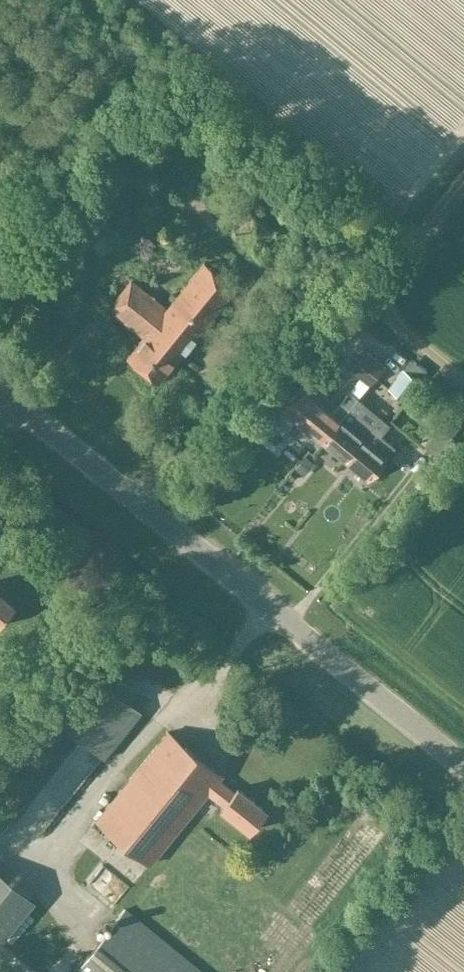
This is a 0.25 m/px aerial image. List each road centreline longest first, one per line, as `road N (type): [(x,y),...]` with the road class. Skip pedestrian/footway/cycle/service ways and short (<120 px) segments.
road 1 (secondary): [(463,767),(0,391)]

